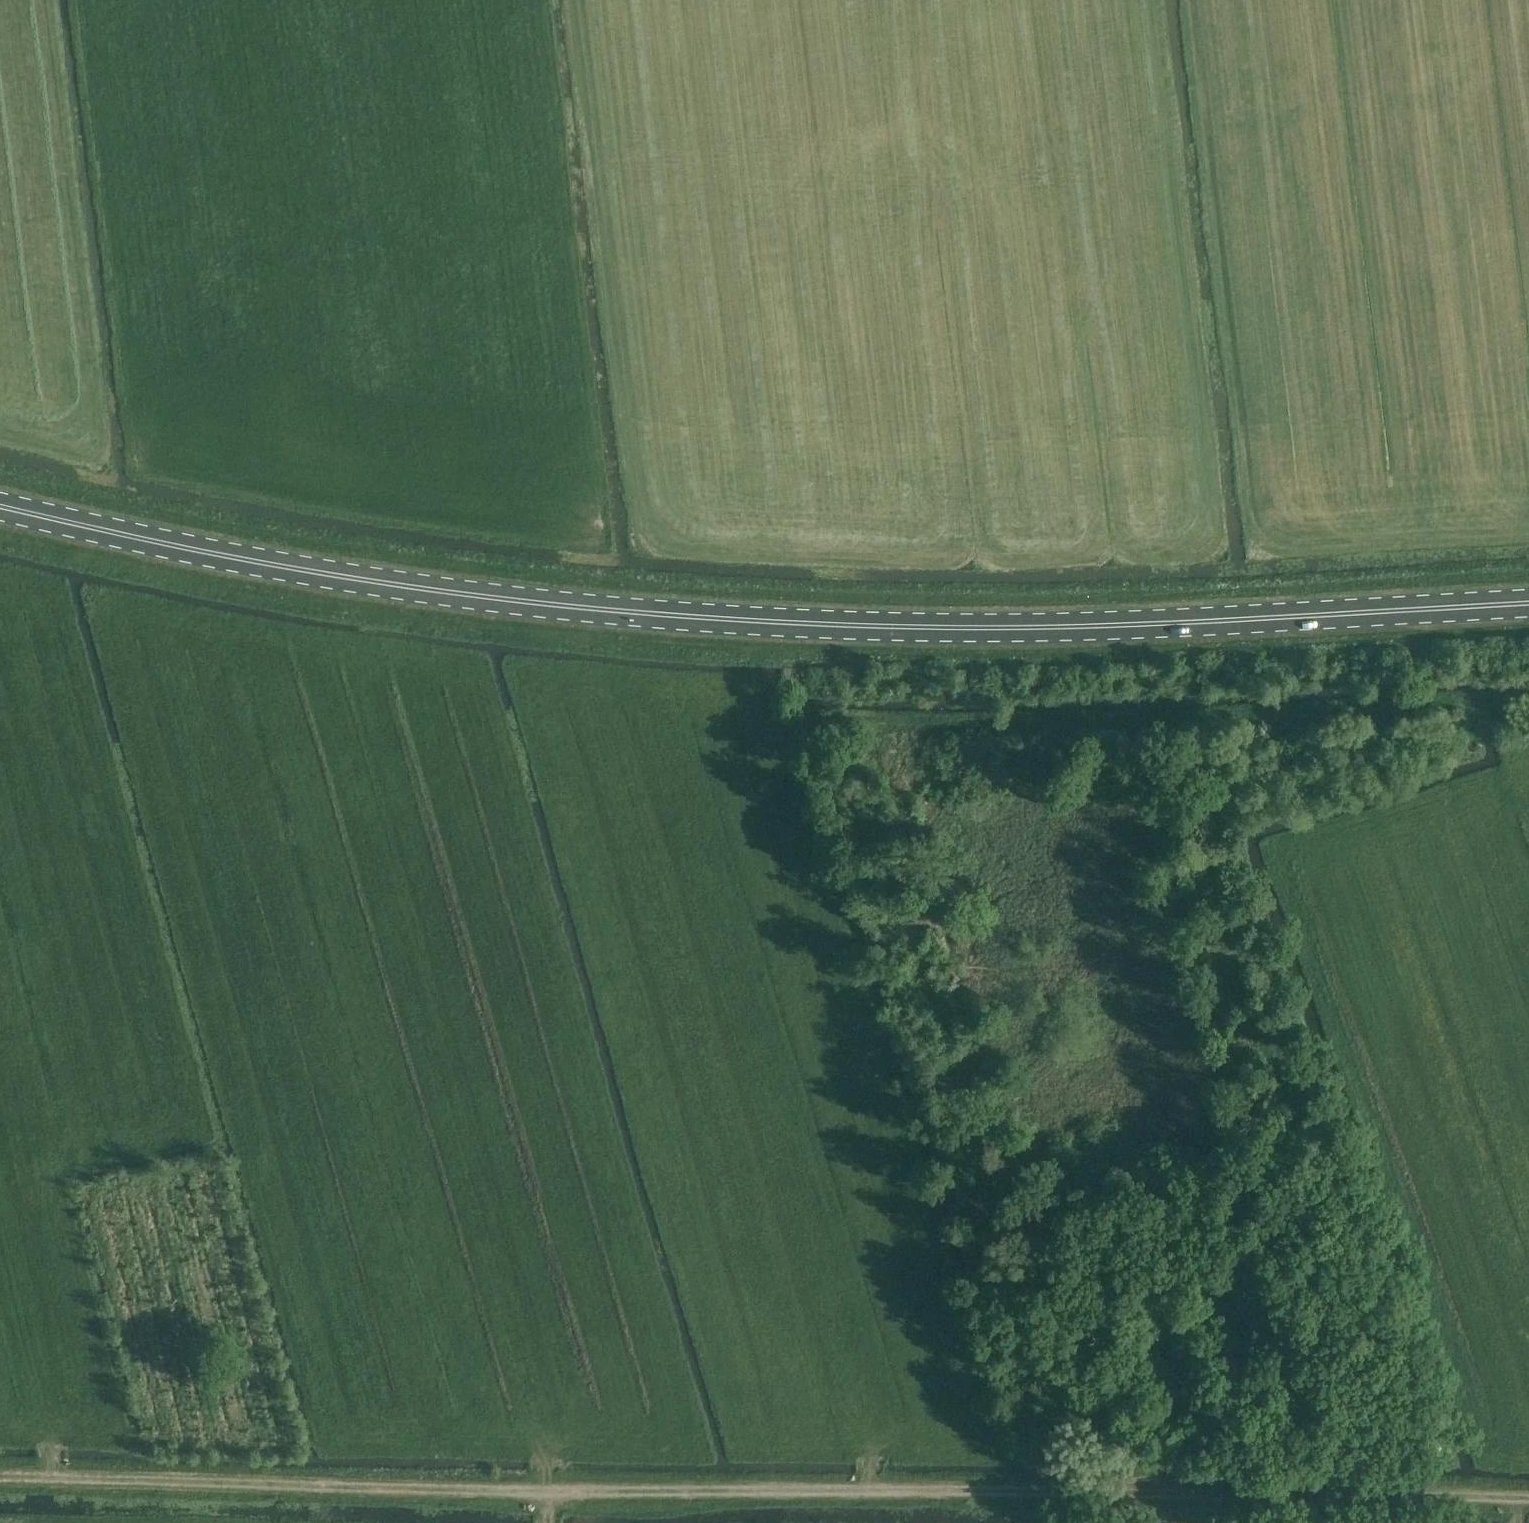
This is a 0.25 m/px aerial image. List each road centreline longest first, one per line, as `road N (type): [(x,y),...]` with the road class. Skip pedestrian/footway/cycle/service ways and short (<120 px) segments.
road 1 (primary): [(0,507),(325,577),(809,625),(1009,631),(1528,603)]
road 2 (track): [(1528,1497),(0,1472)]

